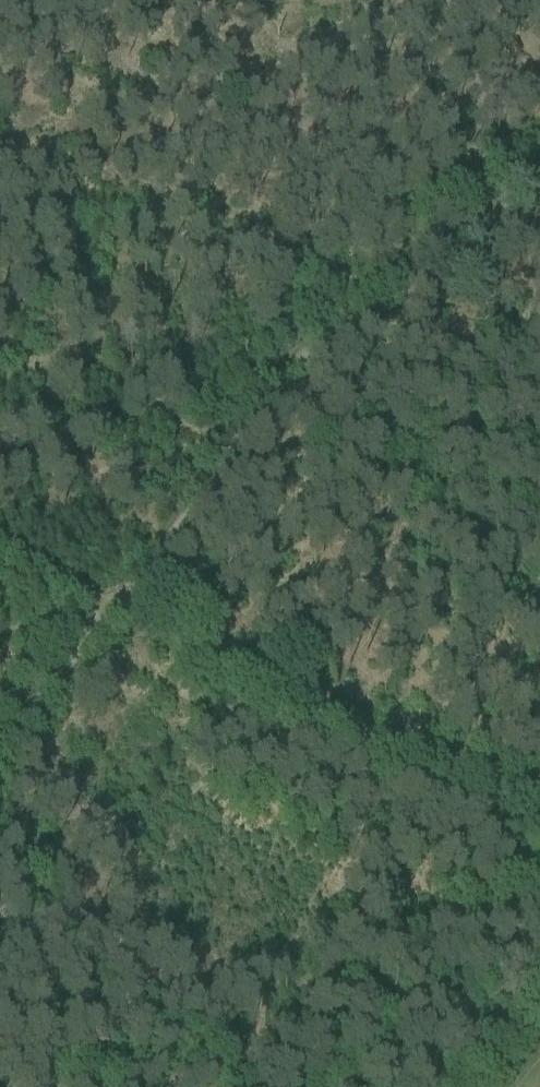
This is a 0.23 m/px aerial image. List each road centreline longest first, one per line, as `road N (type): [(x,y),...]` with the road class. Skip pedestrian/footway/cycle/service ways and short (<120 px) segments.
road 1 (track): [(483,798),(110,605)]
road 2 (track): [(0,742),(110,605)]
road 3 (track): [(110,605),(0,549)]

